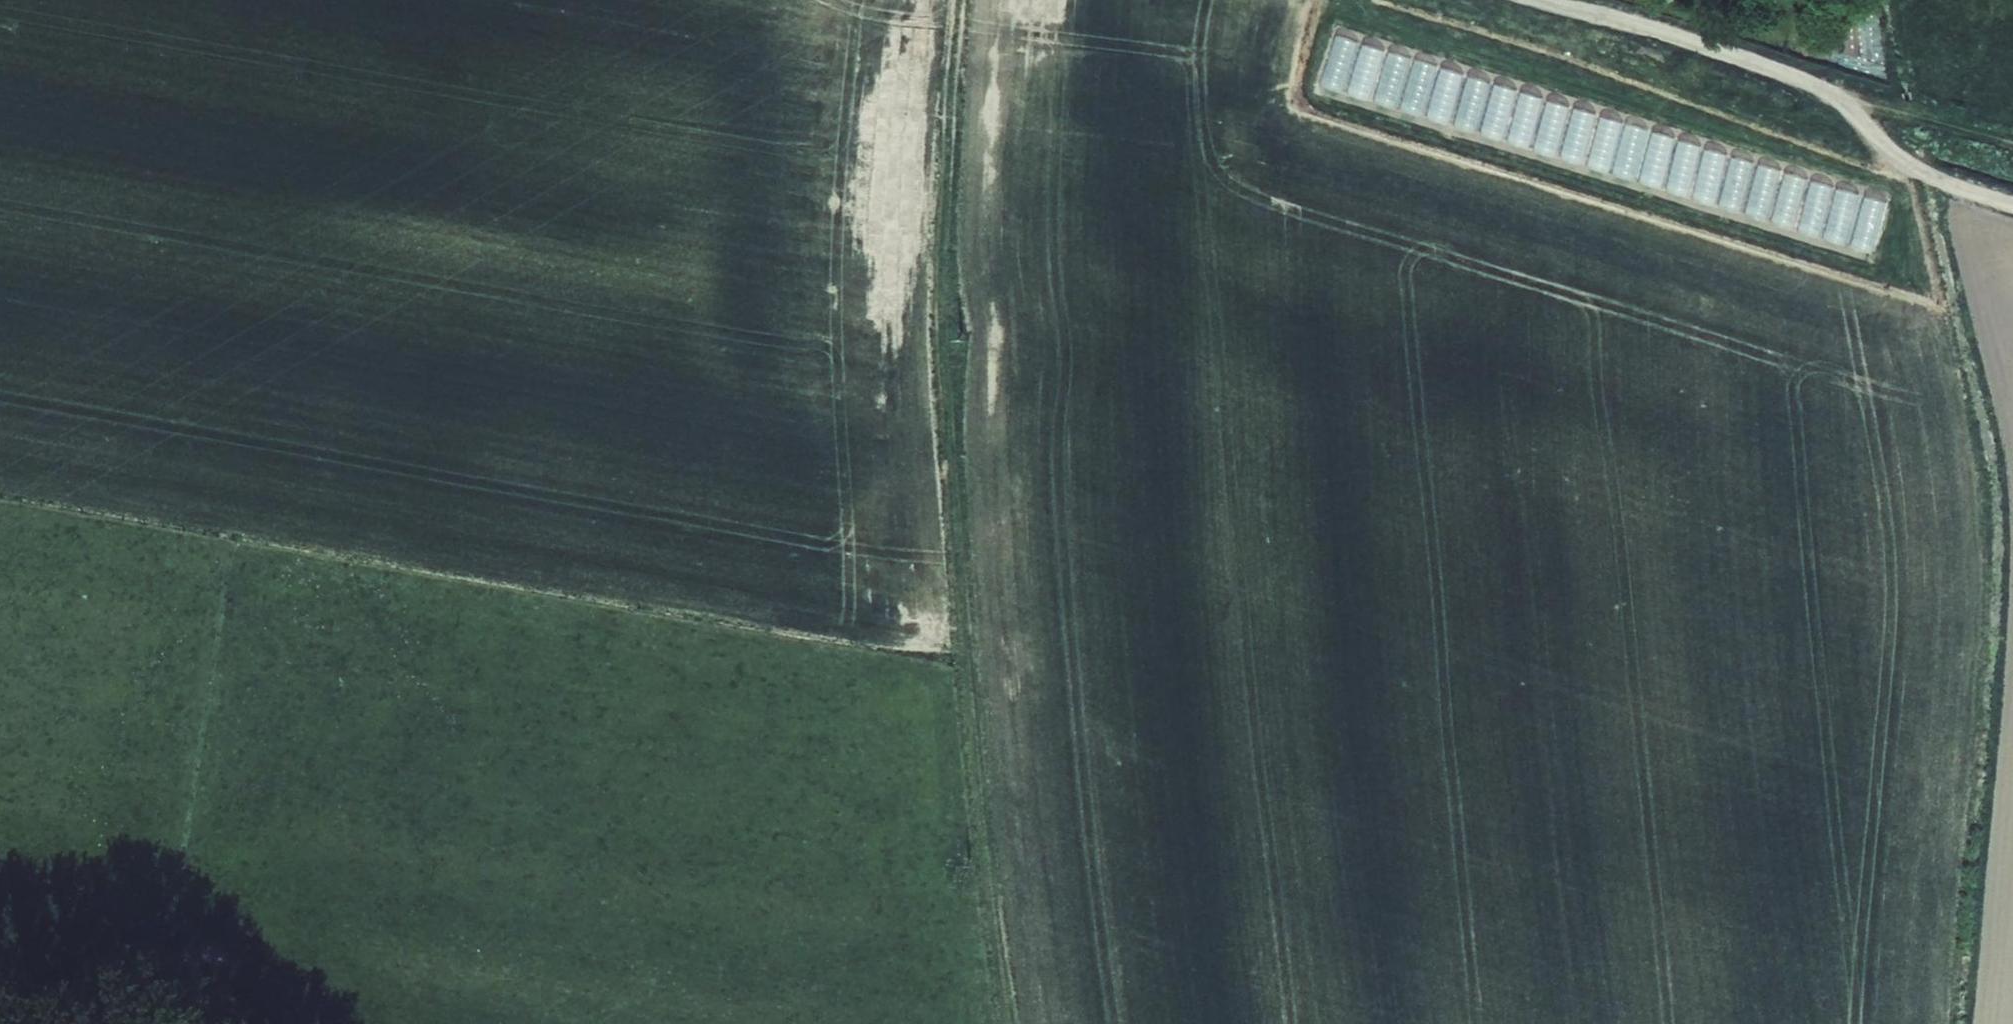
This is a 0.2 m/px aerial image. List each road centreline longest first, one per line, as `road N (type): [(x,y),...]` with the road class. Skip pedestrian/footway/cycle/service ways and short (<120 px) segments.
road 1 (track): [(955,0),(943,222),(951,511),(1026,1023)]
road 2 (track): [(1544,0),(1820,86)]
road 3 (track): [(1820,86),(1897,159),(2012,204)]
road 4 (track): [(1820,86),(2012,143)]

